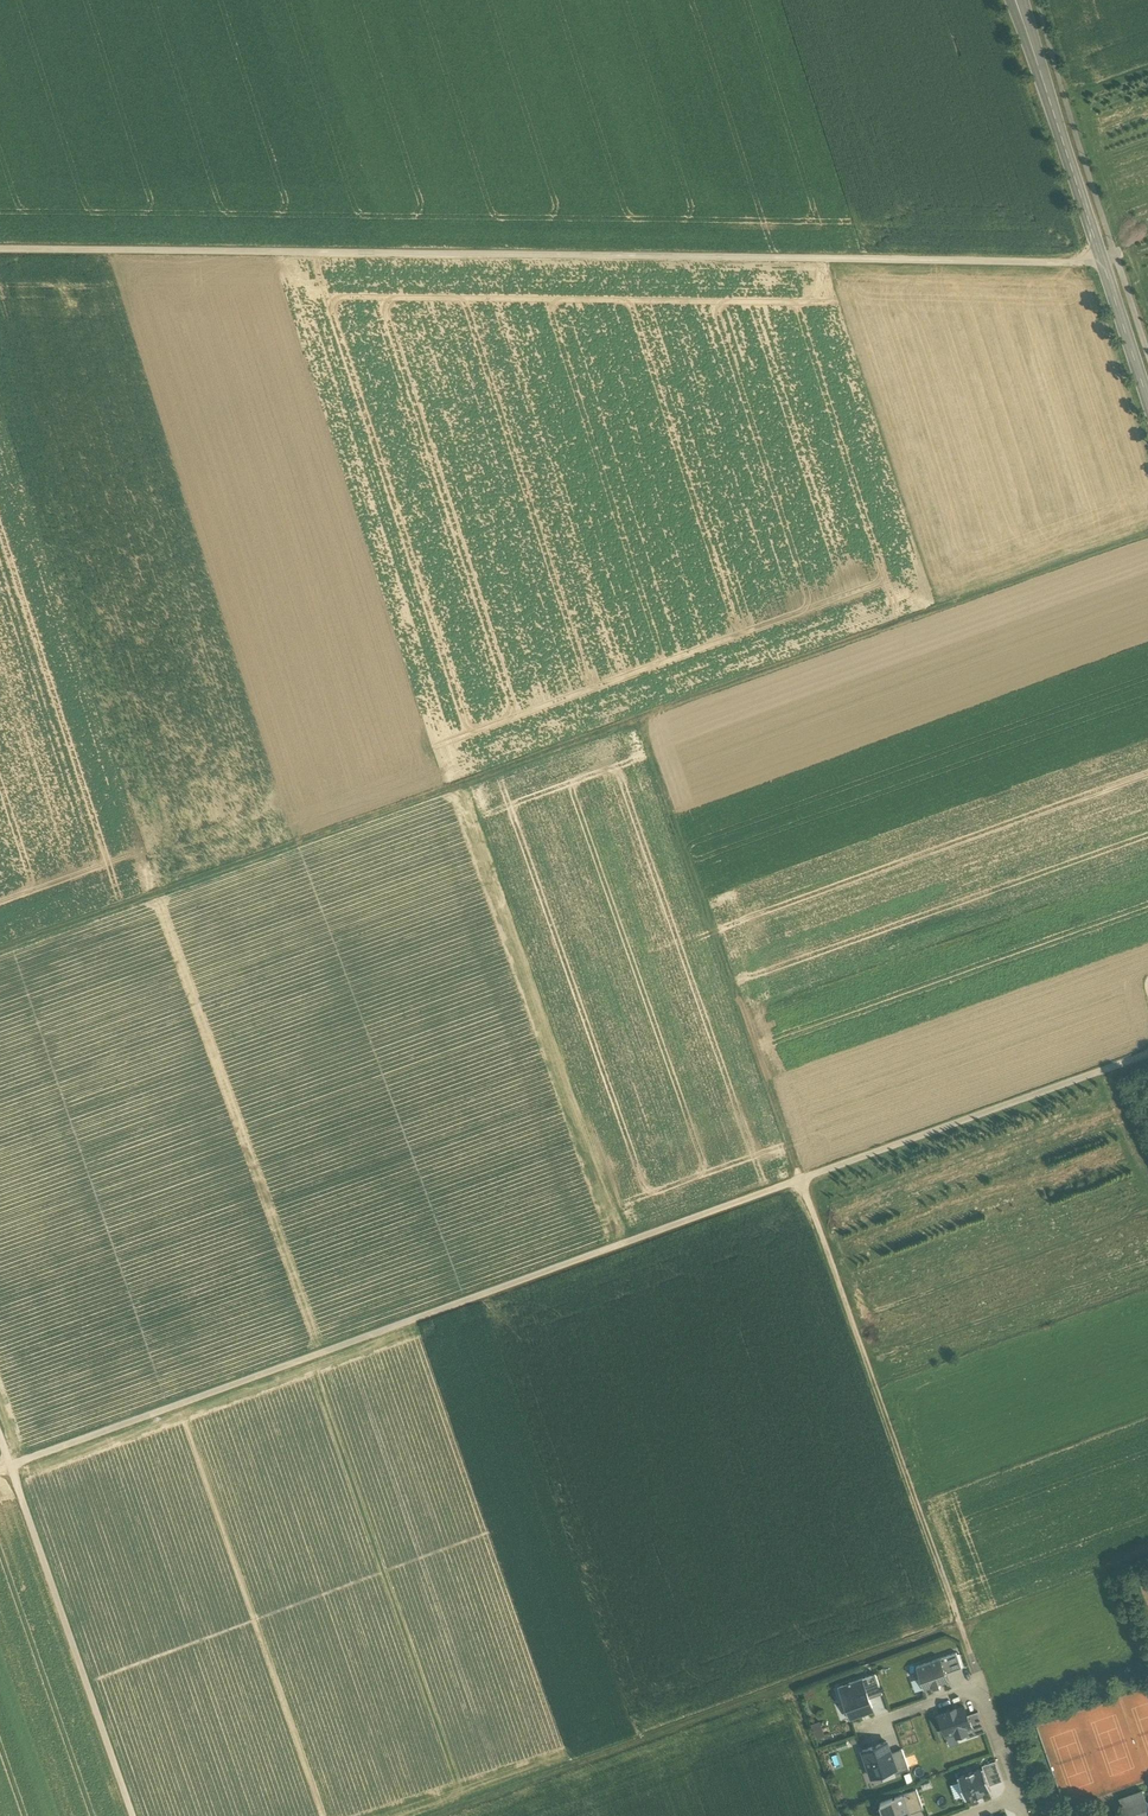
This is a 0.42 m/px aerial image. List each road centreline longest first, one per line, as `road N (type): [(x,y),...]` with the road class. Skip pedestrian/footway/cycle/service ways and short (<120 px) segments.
road 1 (track): [(0,962),(1147,536)]
road 2 (track): [(0,1473),(1147,1064)]
road 3 (track): [(1102,262),(0,249)]
road 4 (track): [(647,726),(960,1628)]
road 5 (track): [(960,1628),(458,1815)]
road 6 (secondary): [(1147,402),(1016,0)]
road 7 (track): [(0,1424),(138,1815)]
road 8 (residential): [(871,1727),(981,1688),(1021,1797)]
road 9 (track): [(1147,1558),(960,1628)]

